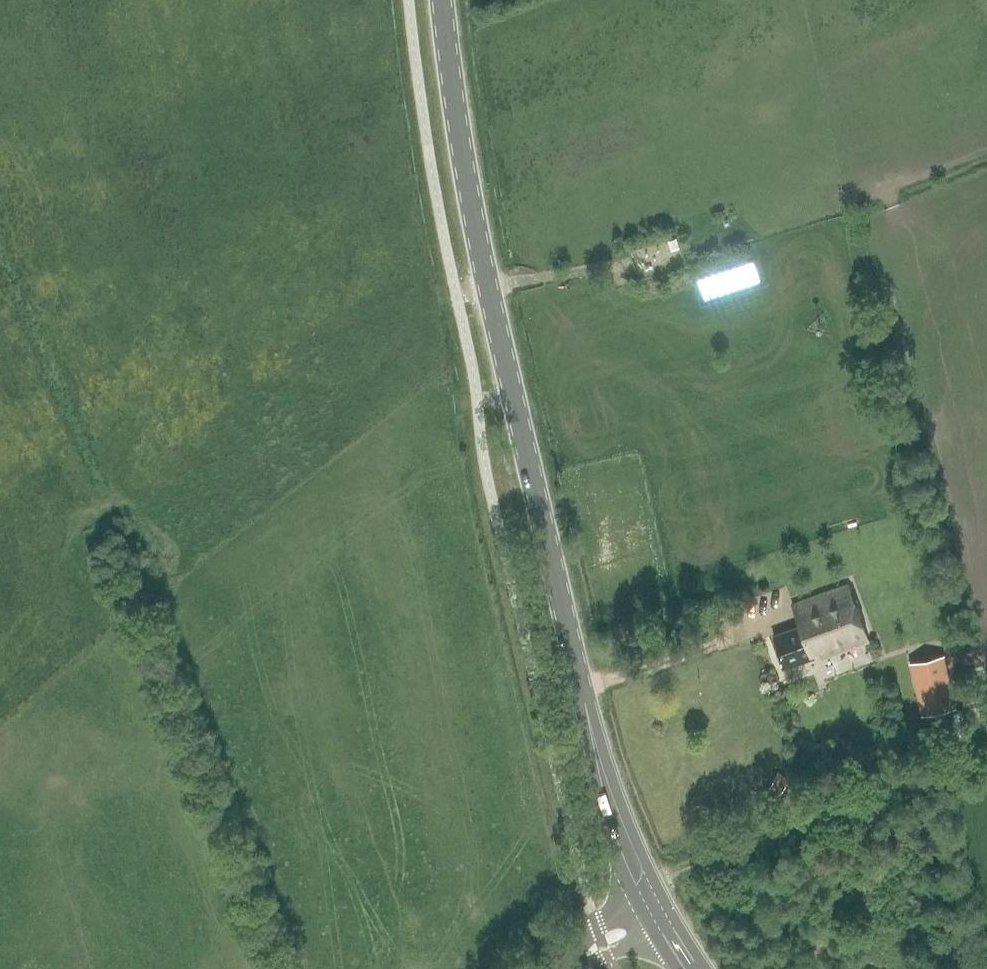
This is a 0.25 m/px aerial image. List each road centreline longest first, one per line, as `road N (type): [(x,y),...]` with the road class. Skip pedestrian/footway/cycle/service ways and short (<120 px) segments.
road 1 (secondary): [(658,911),(625,847),(601,767),(532,481),(467,180),(444,0)]
road 2 (track): [(643,887),(986,746)]

